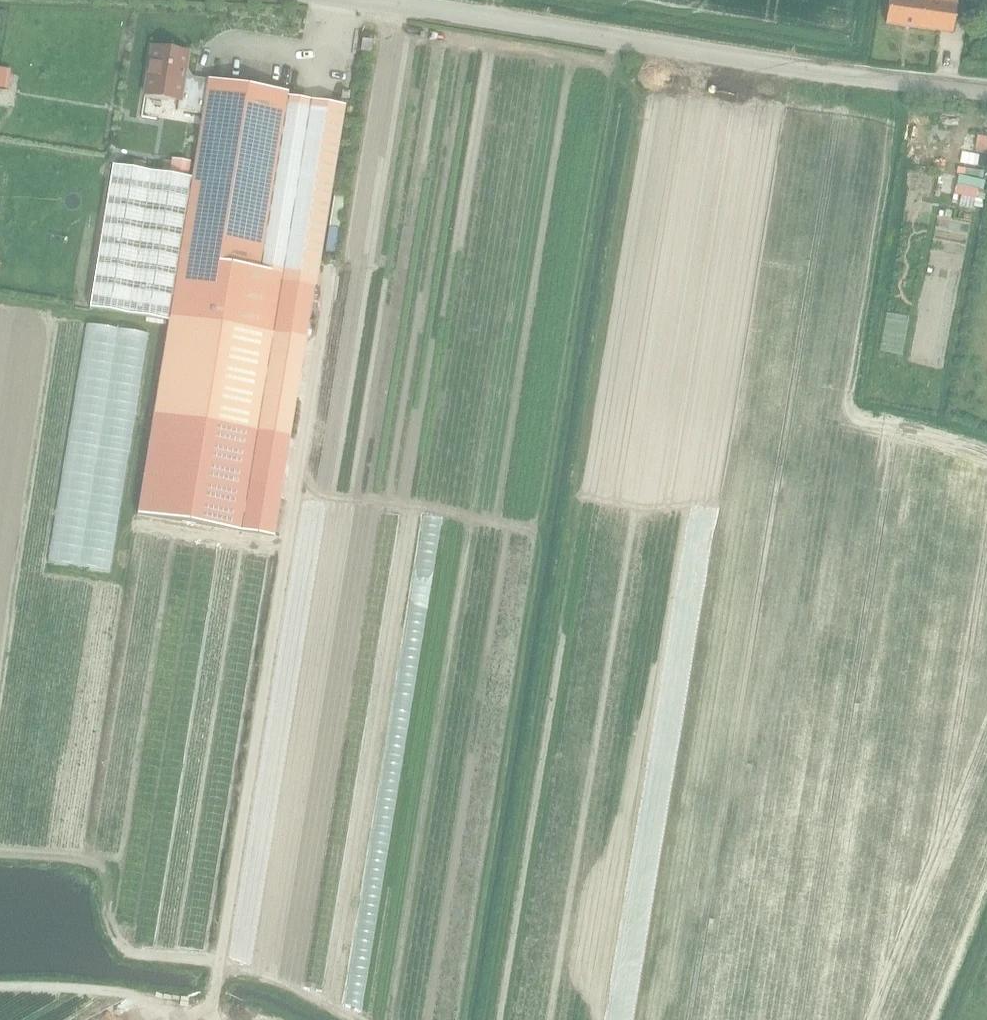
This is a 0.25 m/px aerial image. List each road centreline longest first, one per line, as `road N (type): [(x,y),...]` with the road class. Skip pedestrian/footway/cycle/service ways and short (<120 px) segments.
road 1 (track): [(317,358),(209,1019)]
road 2 (unclassified): [(986,90),(657,44)]
road 3 (unclassified): [(382,0),(657,44)]
road 4 (track): [(210,1016),(102,992),(0,988)]

